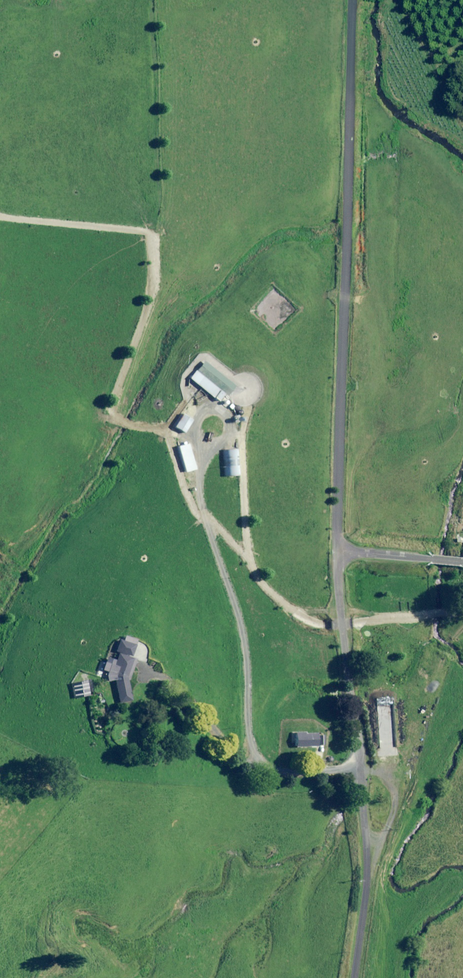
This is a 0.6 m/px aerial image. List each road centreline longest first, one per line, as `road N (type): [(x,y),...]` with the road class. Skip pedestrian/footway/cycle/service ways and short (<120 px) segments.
road 1 (track): [(341,619),(284,605),(193,510),(158,424),(109,417),(161,238),(0,215)]
road 2 (unclassified): [(352,0),(337,552)]
road 3 (unclassified): [(337,552),(367,854),(352,977)]
road 4 (unclassified): [(337,552),(462,563)]
road 5 (track): [(343,629),(462,613)]

